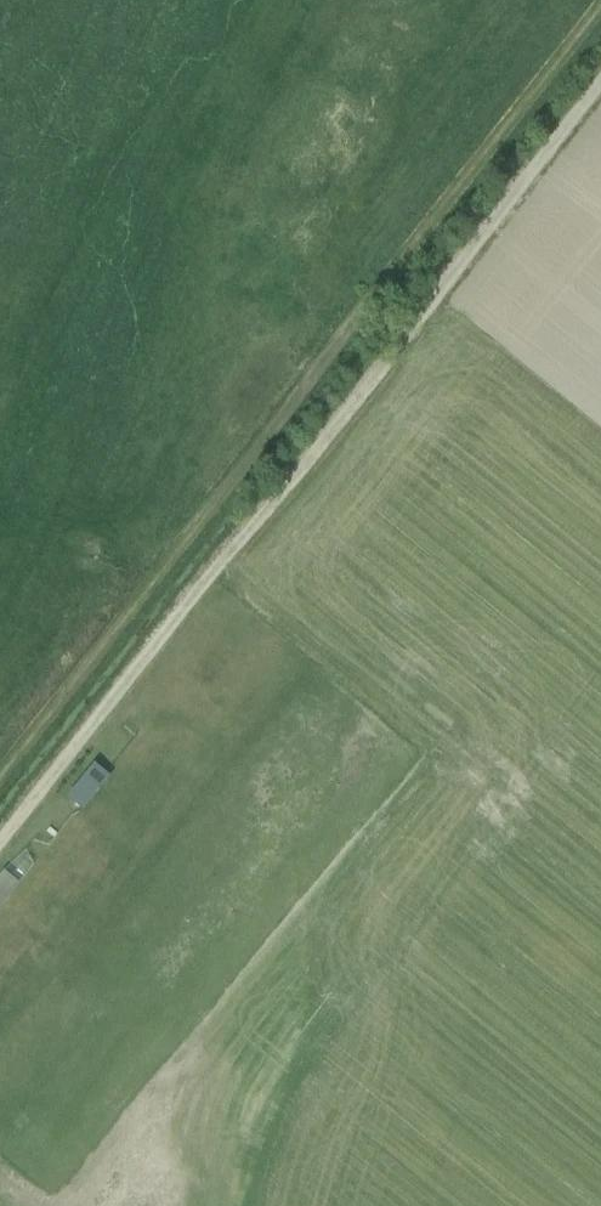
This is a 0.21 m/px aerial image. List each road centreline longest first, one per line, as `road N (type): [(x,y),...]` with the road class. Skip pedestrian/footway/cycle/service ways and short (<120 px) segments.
road 1 (track): [(0,772),(600,3)]
road 2 (track): [(0,843),(600,74)]

